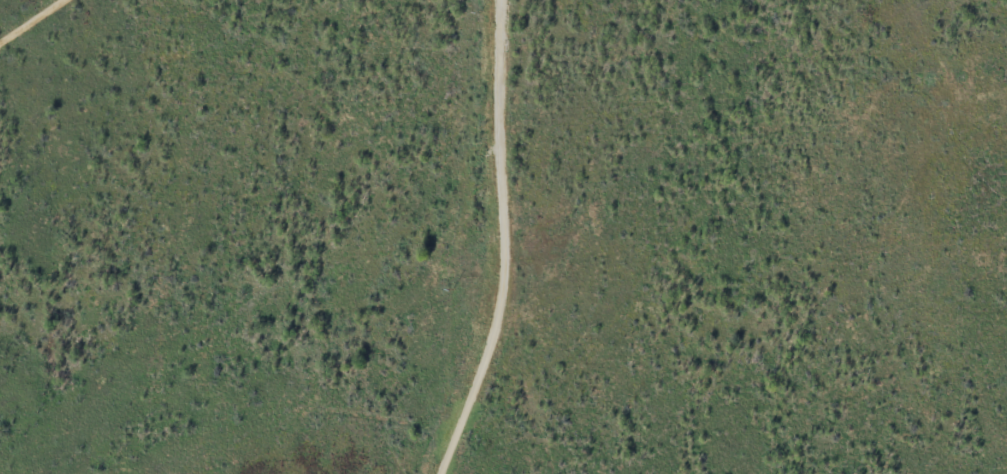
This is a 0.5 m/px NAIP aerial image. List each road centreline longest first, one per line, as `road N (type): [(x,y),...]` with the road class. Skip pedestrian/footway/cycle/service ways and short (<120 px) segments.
road 1 (residential): [(491,0),(507,85),(477,408),(454,473)]
road 2 (residential): [(122,0),(0,75)]

